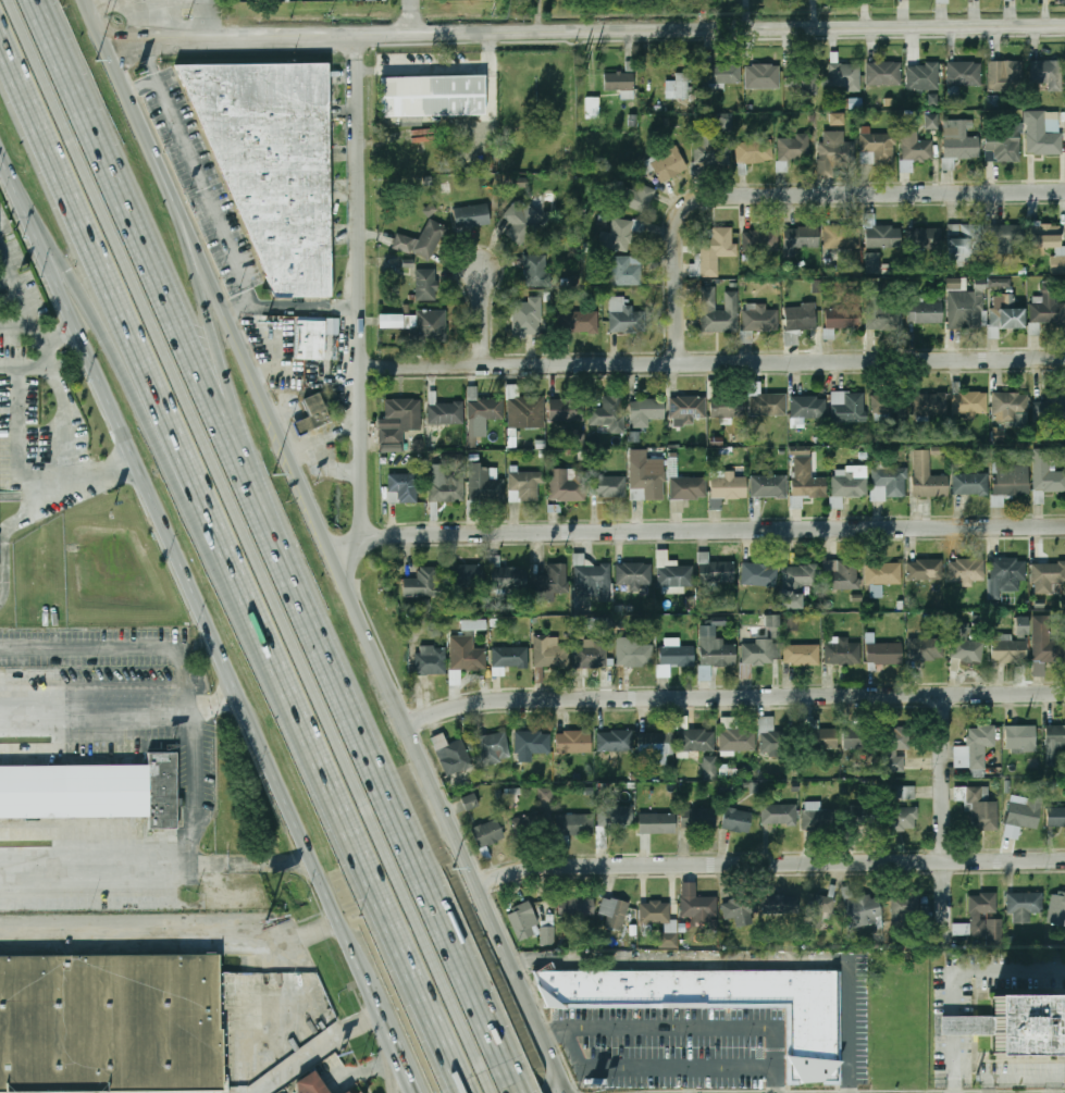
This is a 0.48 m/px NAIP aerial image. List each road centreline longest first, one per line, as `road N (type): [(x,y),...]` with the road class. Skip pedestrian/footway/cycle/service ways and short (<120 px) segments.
road 1 (motorway): [(492,1092),(13,0)]
road 2 (motorway): [(0,39),(467,1092)]
road 3 (primary): [(0,144),(397,1044)]
road 4 (tertiary): [(107,40),(1064,24)]
road 5 (residential): [(1064,359),(363,369)]
road 6 (residential): [(1064,526),(367,536)]
road 7 (motorway): [(515,1084),(252,469)]
road 8 (residential): [(1064,692),(510,699),(411,723)]
road 9 (residential): [(1064,859),(548,867),(482,886)]
road 10 (primary): [(401,703),(177,197)]
road 11 (residential): [(1064,193),(698,198),(682,215),(679,240),(682,363)]
road 12 (motorway): [(252,469),(39,0)]
road 13 (residential): [(367,536),(356,35)]
road 14 (primary): [(573,1092),(401,703)]
road 15 (motorway): [(18,183),(202,497)]
road 16 (motorway): [(252,469),(177,197)]
road 17 (residential): [(949,946),(945,695)]
road 18 (primary): [(177,197),(89,0)]

